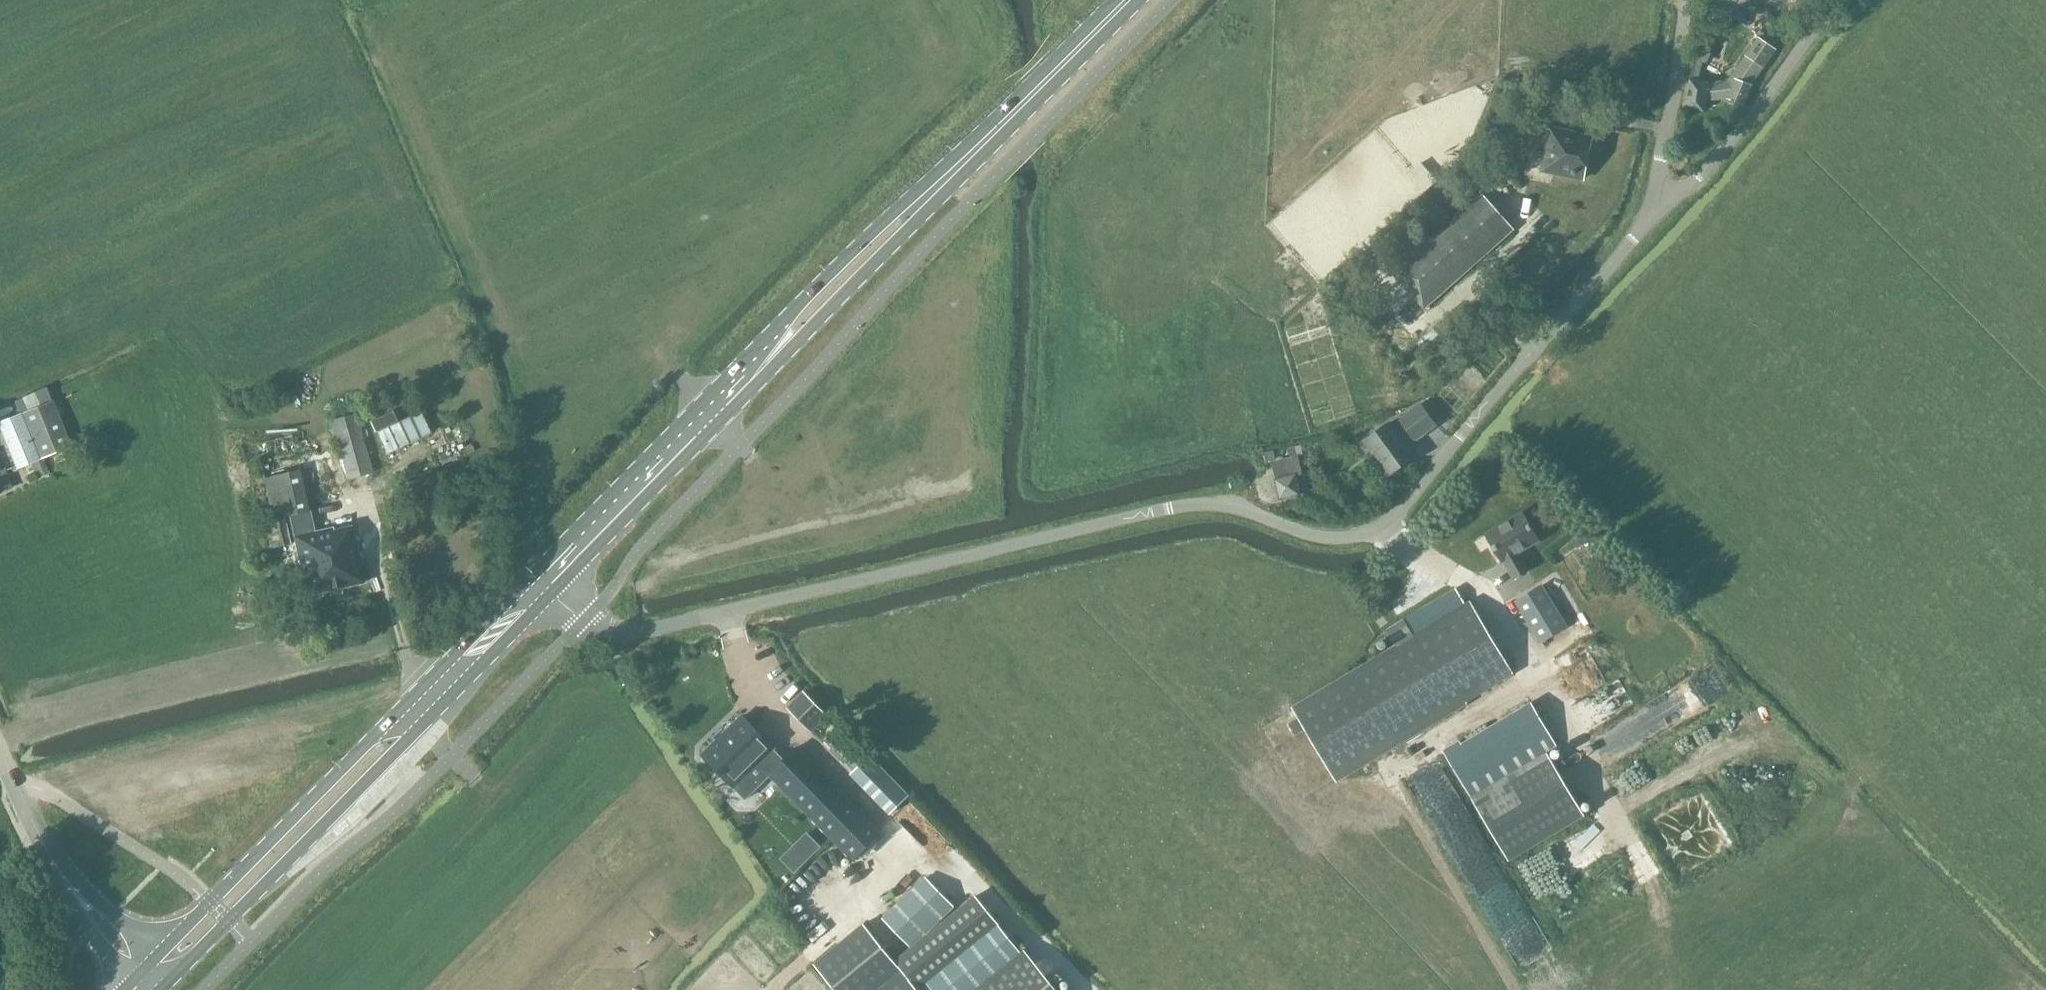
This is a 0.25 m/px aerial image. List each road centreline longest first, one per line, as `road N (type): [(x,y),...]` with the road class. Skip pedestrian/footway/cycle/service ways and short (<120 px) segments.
road 1 (unclassified): [(551,594),(585,623),(641,633),(1191,506),(1244,510),(1320,536),(1362,533),(1398,515),(1661,208)]
road 2 (secondary): [(981,146),(892,213),(532,577)]
road 3 (secondary): [(551,594),(910,231),(981,146)]
road 4 (secondary): [(163,988),(551,594)]
road 5 (secondary): [(532,577),(157,957)]
road 6 (unclassified): [(1845,0),(1698,181),(1661,208)]
road 7 (unclassified): [(1661,208),(1688,0)]
road 8 (secondary): [(981,146),(1129,0)]
road 9 (unclassified): [(58,869),(91,936),(130,984)]
road 10 (unclassified): [(157,957),(58,869)]
road 11 (unclassified): [(58,869),(0,756)]

